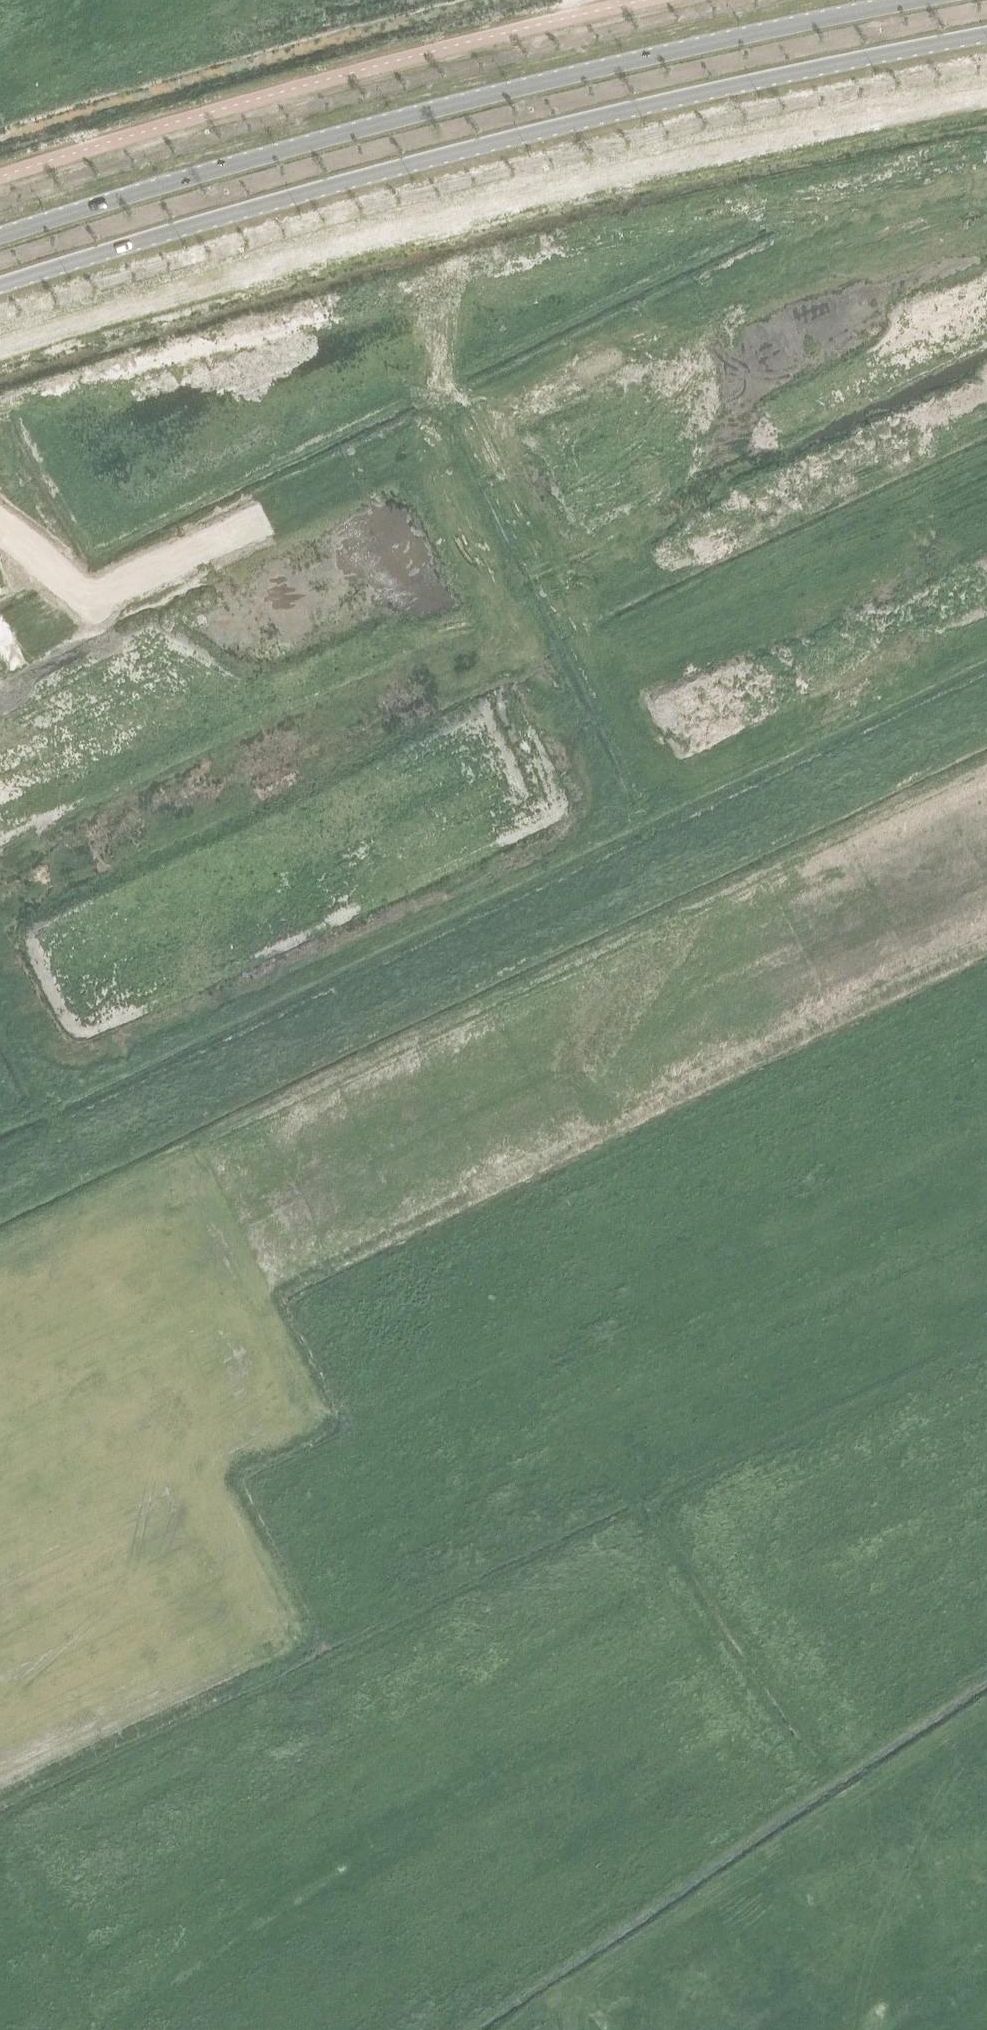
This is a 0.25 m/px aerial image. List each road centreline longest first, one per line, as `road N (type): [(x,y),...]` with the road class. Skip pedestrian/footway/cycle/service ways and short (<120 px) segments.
road 1 (secondary): [(0,288),(643,112),(986,39)]
road 2 (secondary): [(940,0),(450,108),(0,237)]

